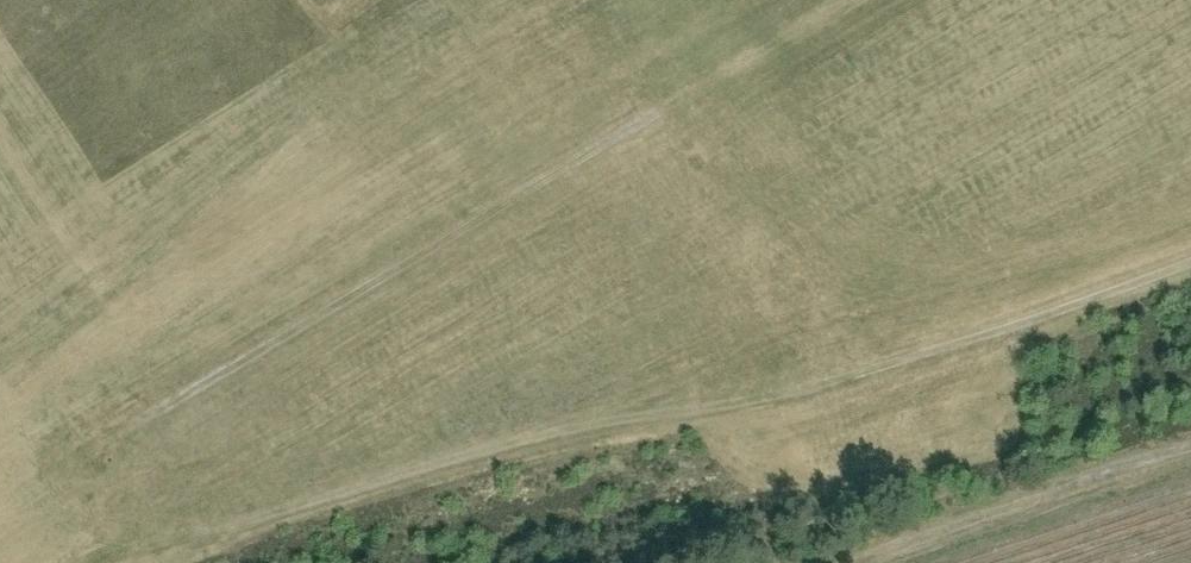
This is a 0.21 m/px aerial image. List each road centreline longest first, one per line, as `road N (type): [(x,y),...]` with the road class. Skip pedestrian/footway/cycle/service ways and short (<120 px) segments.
road 1 (track): [(1190,455),(875,562)]

